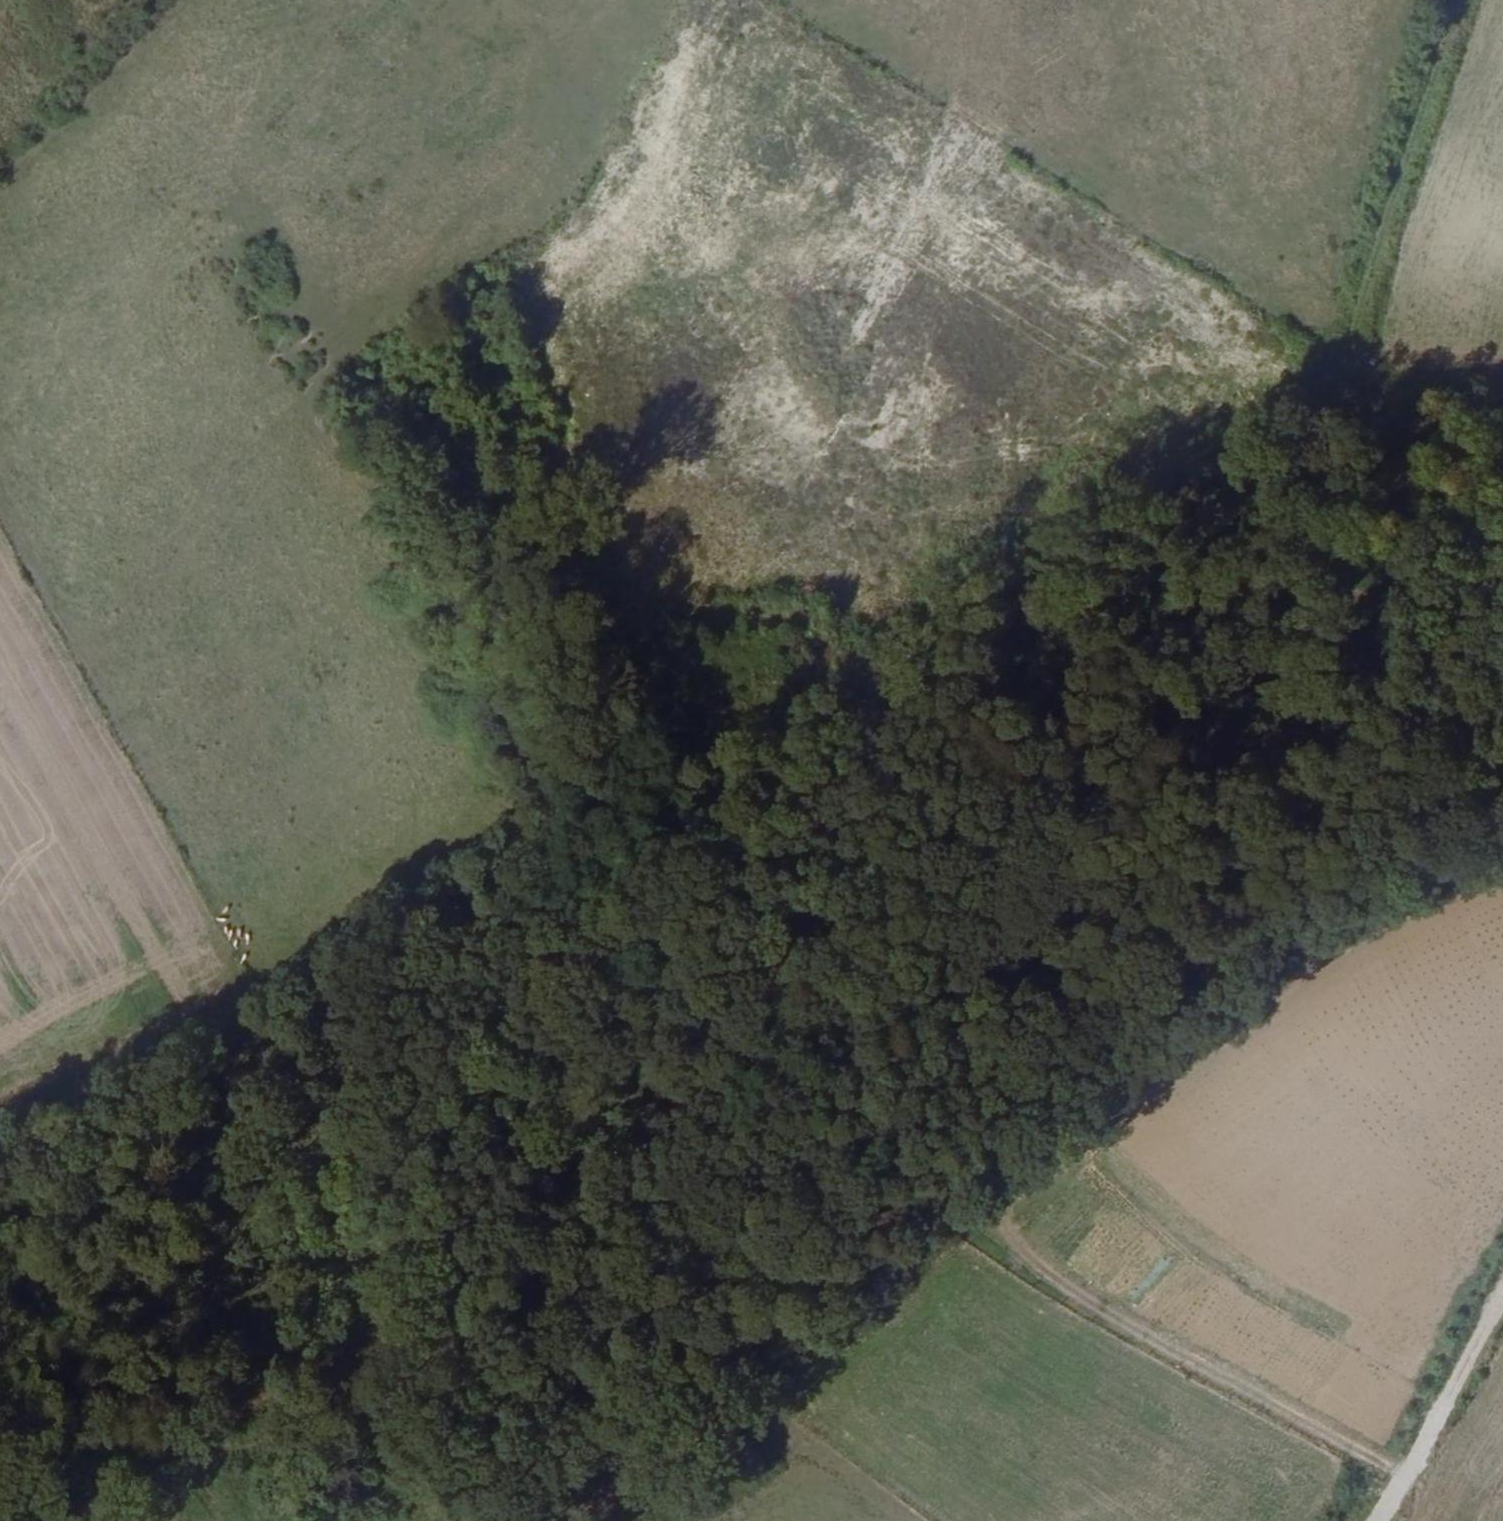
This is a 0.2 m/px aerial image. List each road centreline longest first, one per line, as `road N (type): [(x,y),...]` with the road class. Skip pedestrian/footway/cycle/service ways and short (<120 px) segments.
road 1 (track): [(0,1154),(179,1062),(733,741),(1317,391),(1455,0)]
road 2 (track): [(1393,1520),(1502,1309)]

